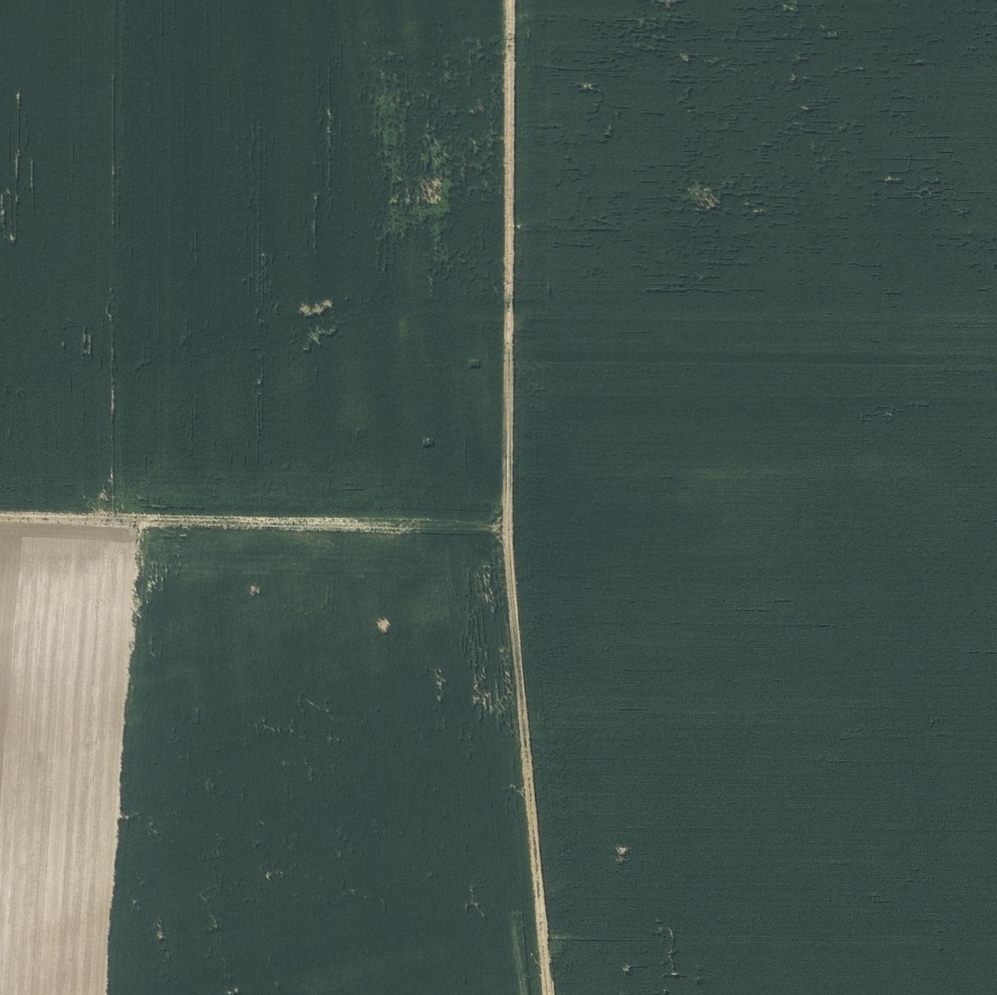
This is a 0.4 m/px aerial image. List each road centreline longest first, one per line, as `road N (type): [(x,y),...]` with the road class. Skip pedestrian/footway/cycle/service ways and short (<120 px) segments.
road 1 (track): [(509,0),(508,531),(550,994)]
road 2 (track): [(508,531),(0,515)]

